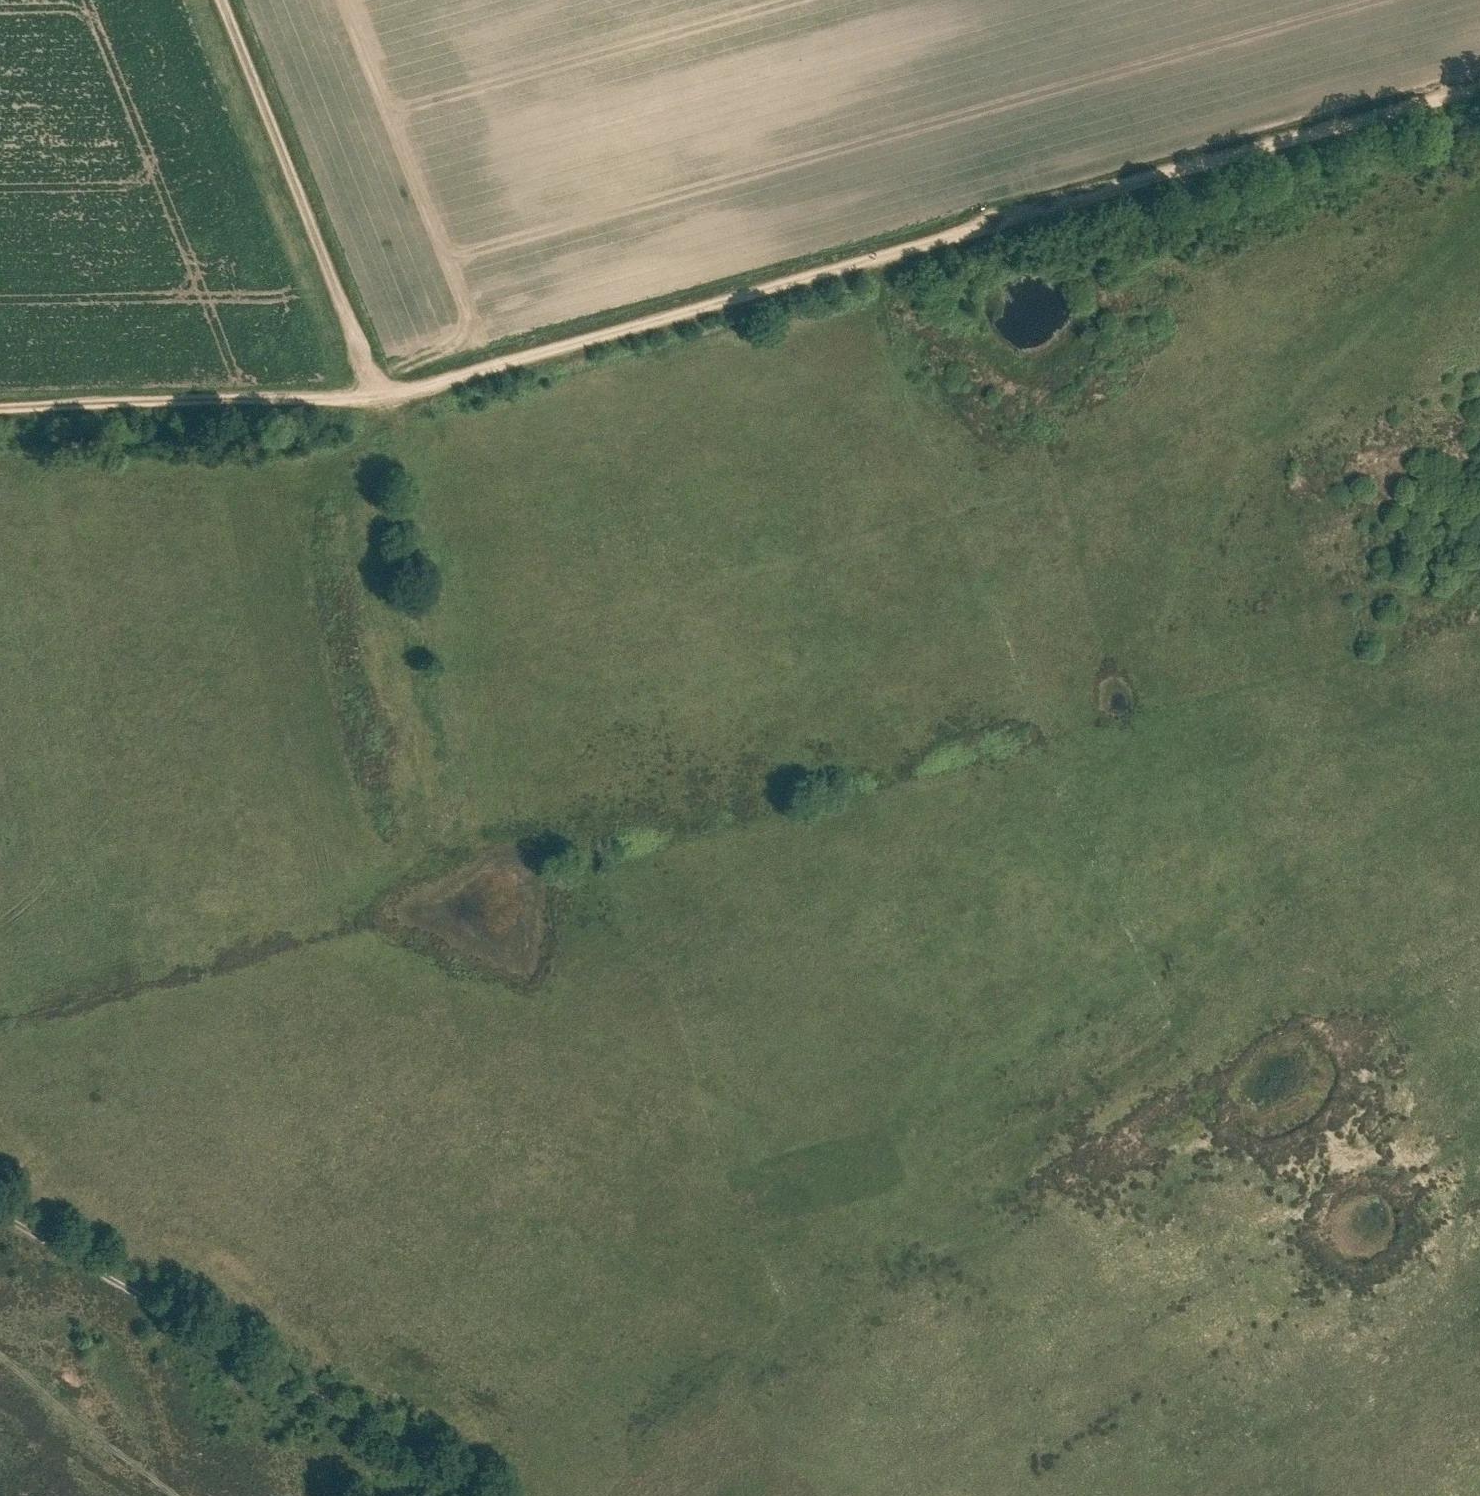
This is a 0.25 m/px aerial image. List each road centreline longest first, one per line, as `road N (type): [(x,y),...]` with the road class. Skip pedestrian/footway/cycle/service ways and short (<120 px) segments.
road 1 (track): [(1479,92),(380,398)]
road 2 (track): [(219,0),(380,398)]
road 3 (track): [(380,398),(0,412)]

